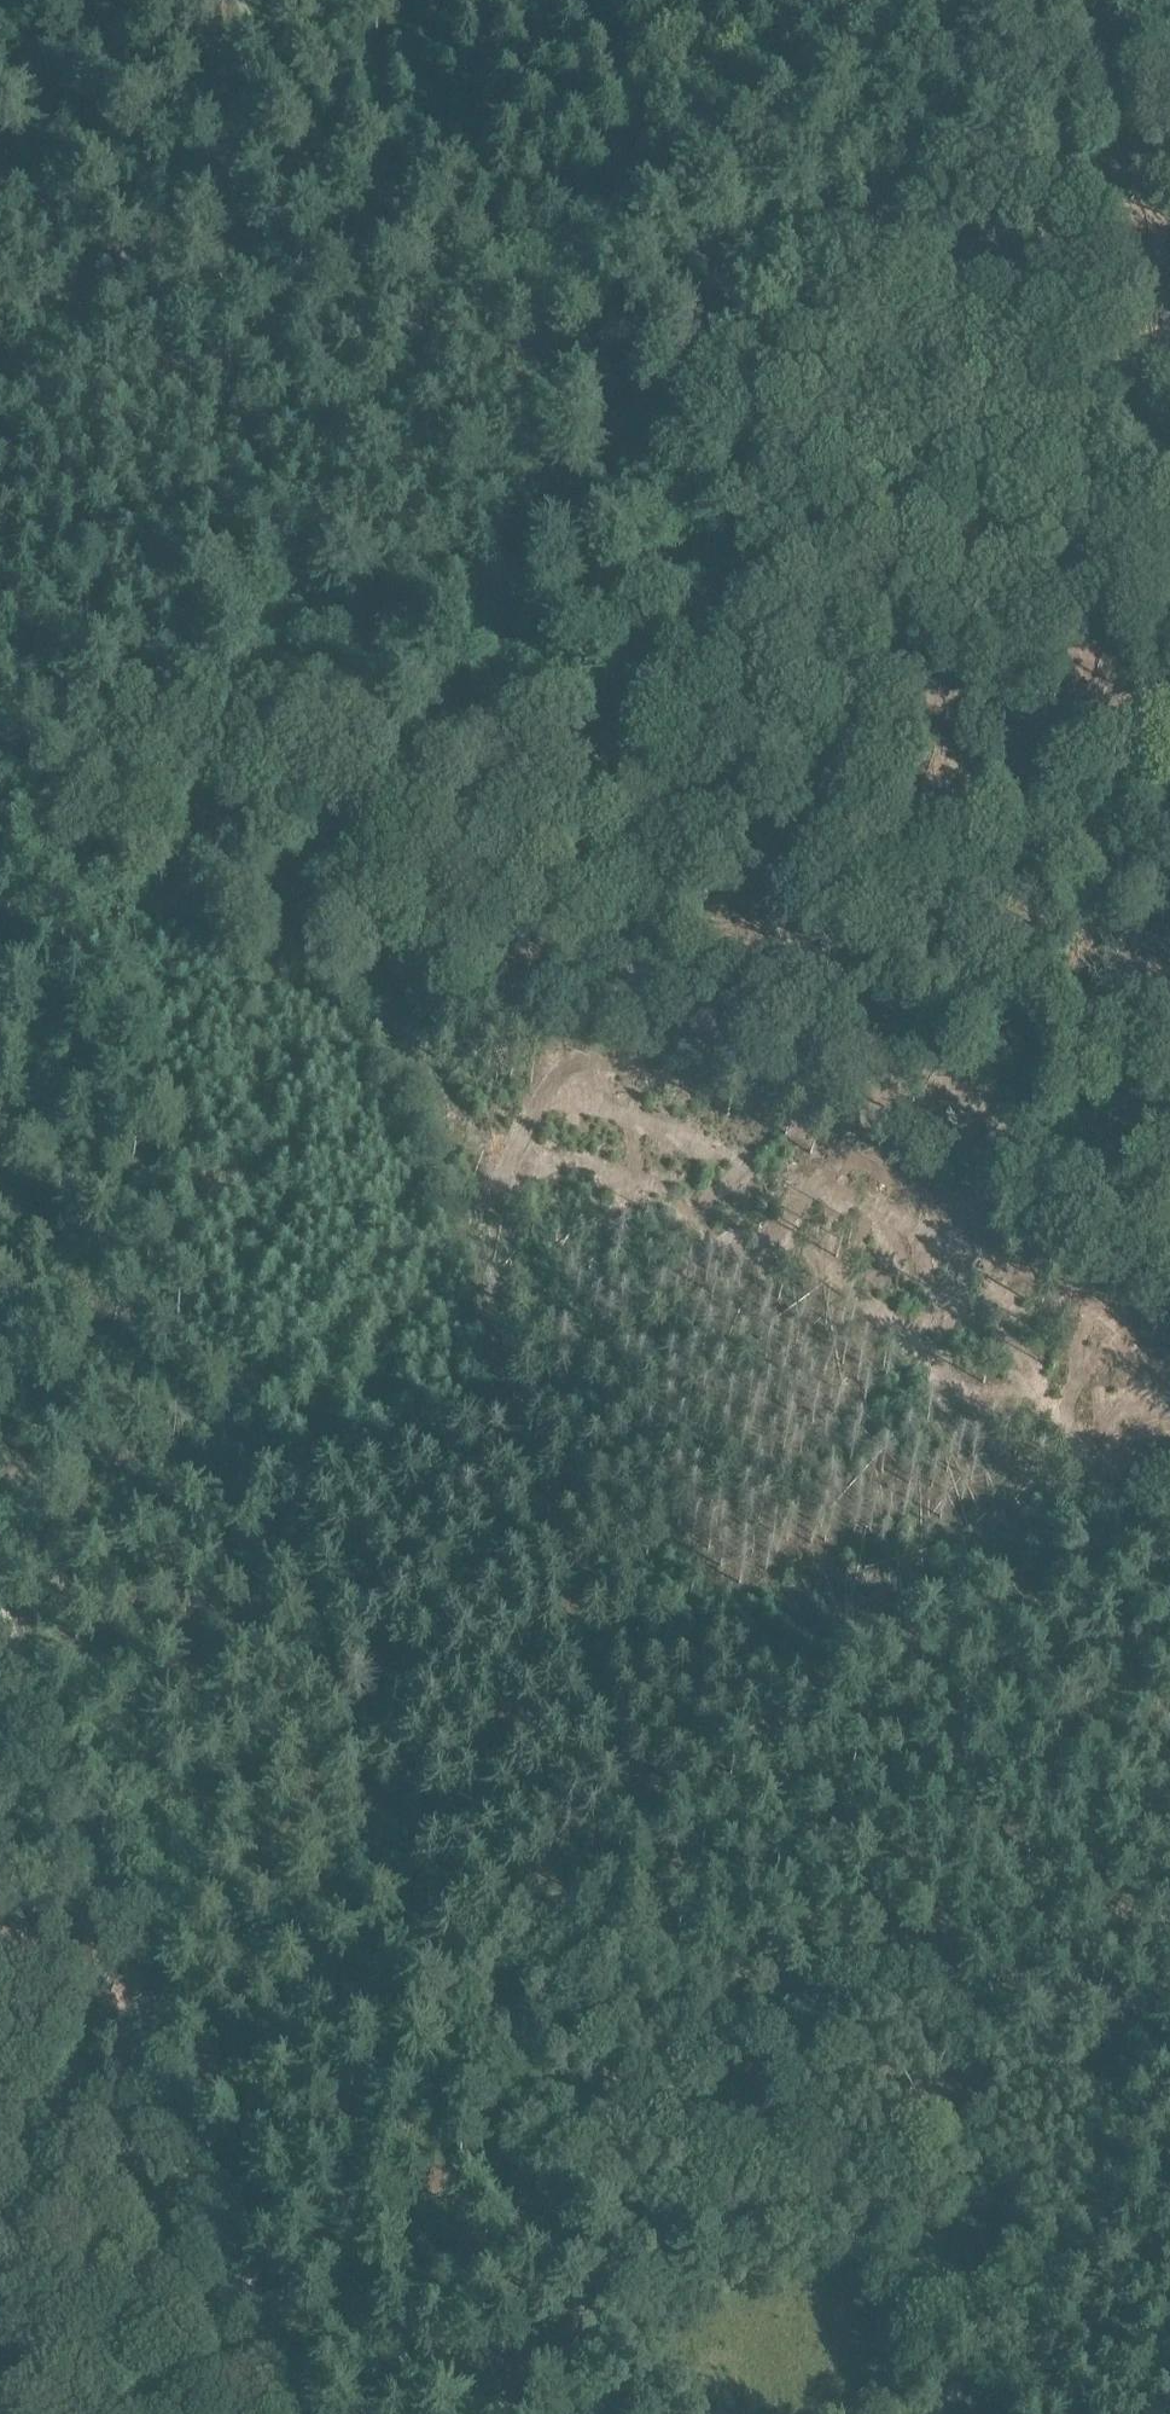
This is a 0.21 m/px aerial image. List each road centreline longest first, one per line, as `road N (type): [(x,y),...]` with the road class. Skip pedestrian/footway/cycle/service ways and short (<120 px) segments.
road 1 (track): [(289,2413),(0,1578)]

